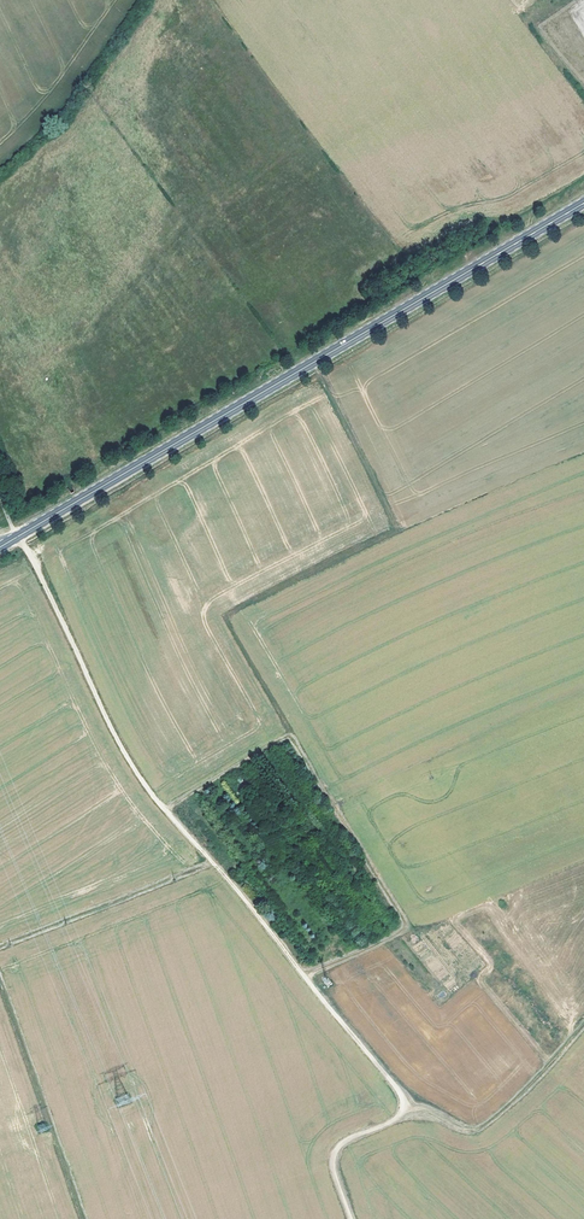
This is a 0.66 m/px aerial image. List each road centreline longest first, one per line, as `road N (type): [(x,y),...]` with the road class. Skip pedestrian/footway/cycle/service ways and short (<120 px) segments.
road 1 (track): [(405,1109),(400,1092),(136,772),(0,495)]
road 2 (primary): [(583,203),(0,547)]
road 3 (track): [(0,979),(85,1218)]
road 4 (track): [(0,946),(213,863)]
road 5 (track): [(405,1109),(432,1112),(463,1130),(485,1126),(583,1022)]
road 6 (track): [(350,1218),(333,1172),(335,1150),(405,1109)]

